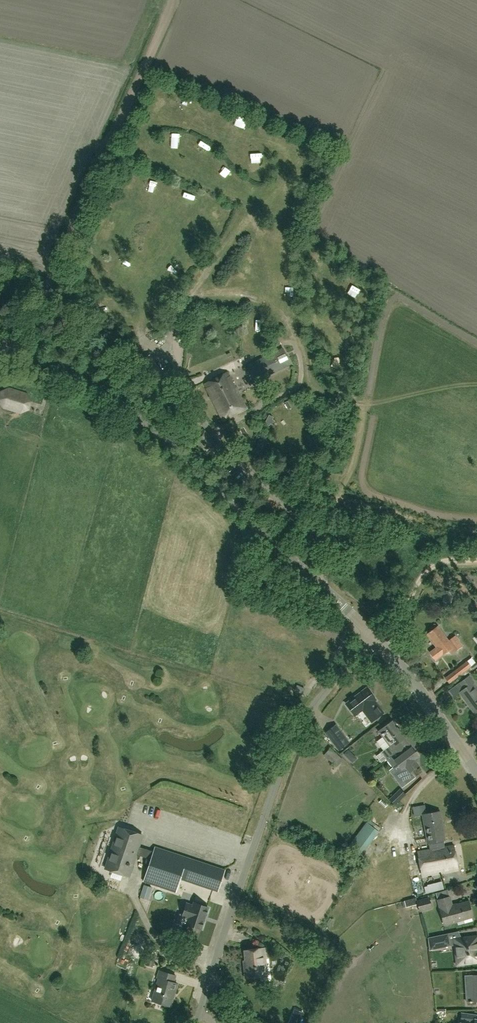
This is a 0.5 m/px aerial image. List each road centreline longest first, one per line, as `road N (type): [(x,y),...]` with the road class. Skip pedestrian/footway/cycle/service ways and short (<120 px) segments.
road 1 (tertiary): [(372,635),(117,397),(0,343)]
road 2 (residential): [(196,1022),(290,749),(372,635)]
road 3 (track): [(174,0),(25,331)]
road 4 (track): [(319,584),(322,554),(225,449),(174,374),(171,335),(187,300)]
road 5 (track): [(187,300),(219,292),(260,298),(298,341),(316,387),(362,403)]
road 6 (track): [(216,437),(298,386),(298,350),(285,343)]
road 7 (tertiary): [(463,750),(372,635)]
road 8 (track): [(476,558),(431,567),(381,643)]

